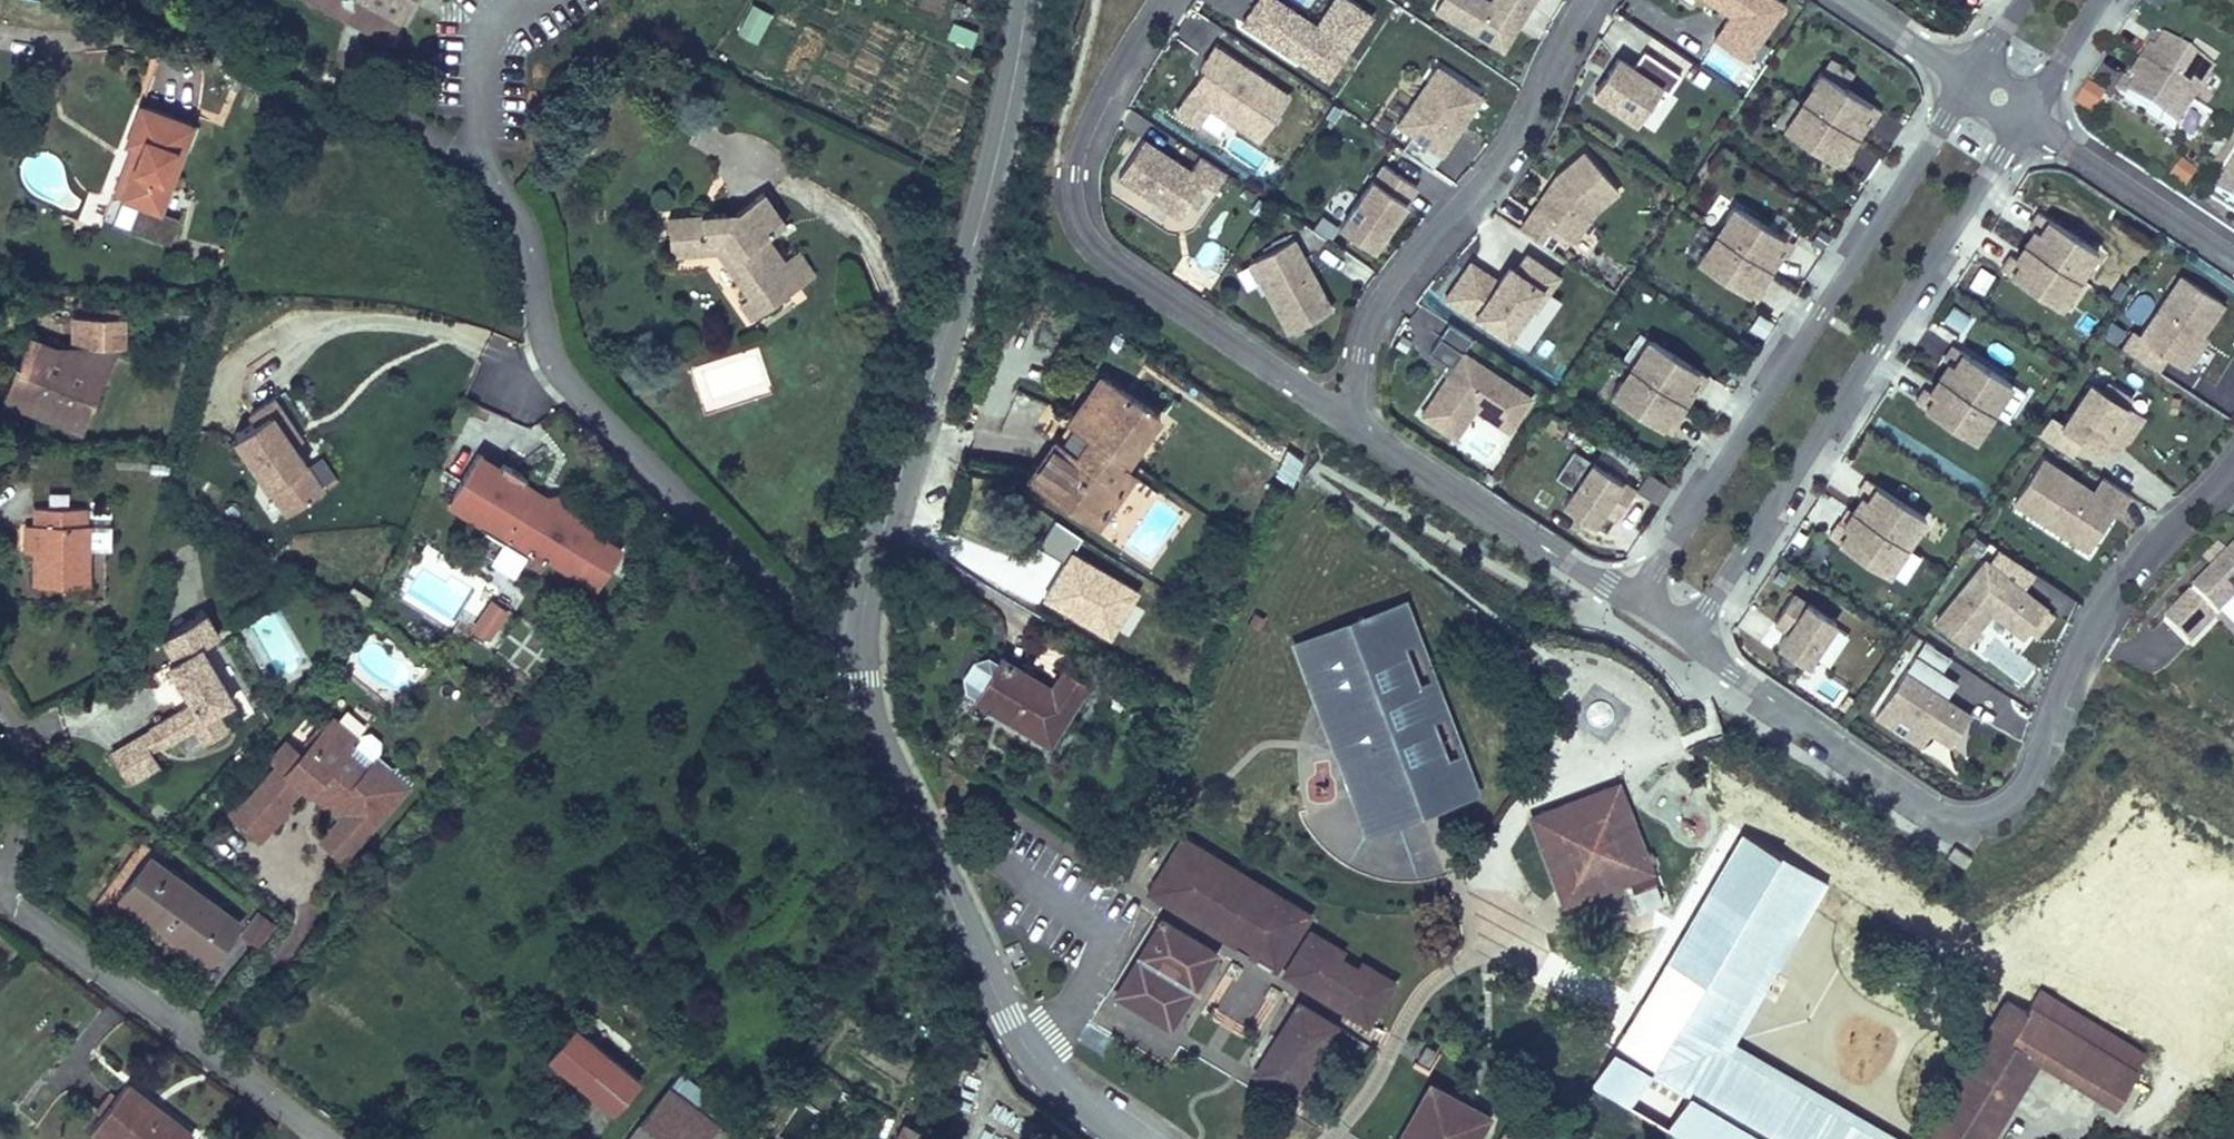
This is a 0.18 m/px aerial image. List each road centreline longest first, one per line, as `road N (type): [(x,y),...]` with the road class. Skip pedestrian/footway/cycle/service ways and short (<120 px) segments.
road 1 (residential): [(858,646),(827,639),(796,610),(573,380),(549,341),(524,223),(478,160),(485,41),(516,0)]
road 2 (residential): [(1690,642),(1939,811),(1974,819),(2016,798),(2087,642),(2126,581),(2233,462)]
road 3 (tertiary): [(1026,0),(989,192),(882,537),(858,646)]
road 4 (residential): [(1690,642),(2022,117)]
road 5 (residential): [(1968,81),(1636,604)]
road 6 (residential): [(0,713),(21,745),(24,772),(6,904),(332,1138)]
road 7 (residential): [(1358,423),(1104,254),(1083,227),(1072,197),(1082,133),(1161,0)]
road 8 (tertiary): [(858,646),(872,733),(1008,1018),(1057,1084),(1131,1138)]
road 9 (residential): [(1358,423),(1359,349),(1369,317),(1509,146),(1584,0)]
road 10 (residential): [(1636,604),(1358,423)]
road 11 (residential): [(2233,255),(2022,117)]
road 12 (residential): [(1846,0),(1968,81)]
road 13 (residential): [(2022,117),(2099,0)]

